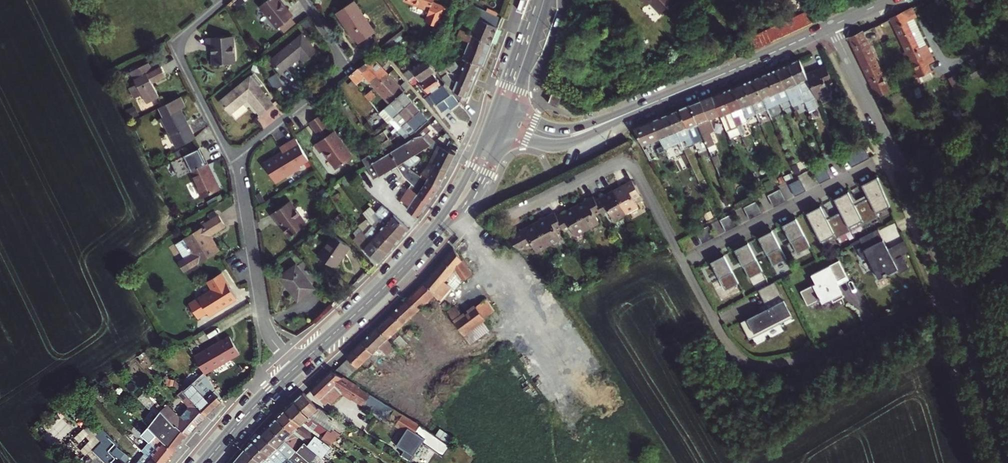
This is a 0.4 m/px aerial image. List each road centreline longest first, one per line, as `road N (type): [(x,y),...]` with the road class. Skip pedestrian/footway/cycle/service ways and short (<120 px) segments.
road 1 (residential): [(683,262),(725,342),(764,366),(822,354),(953,294)]
road 2 (residential): [(498,220),(627,163),(683,262)]
road 3 (residential): [(897,153),(683,262)]
road 4 (residential): [(297,367),(265,325),(237,153)]
road 5 (residential): [(237,153),(337,69),(336,50),(303,0)]
road 6 (tertiary): [(651,104),(832,25)]
road 7 (primary): [(297,367),(435,232)]
road 8 (residential): [(225,0),(186,33),(179,51),(231,151)]
road 9 (residential): [(953,294),(1005,462)]
road 10 (tertiary): [(505,132),(562,145),(651,104)]
road 11 (residential): [(897,153),(953,294)]
road 12 (tertiary): [(651,104),(567,129),(512,113)]
road 13 (residential): [(380,50),(450,136),(478,154)]
road 14 (residential): [(832,25),(897,153)]
road 15 (primary): [(205,462),(297,367)]
road 16 (primary): [(435,232),(473,200),(505,132)]

